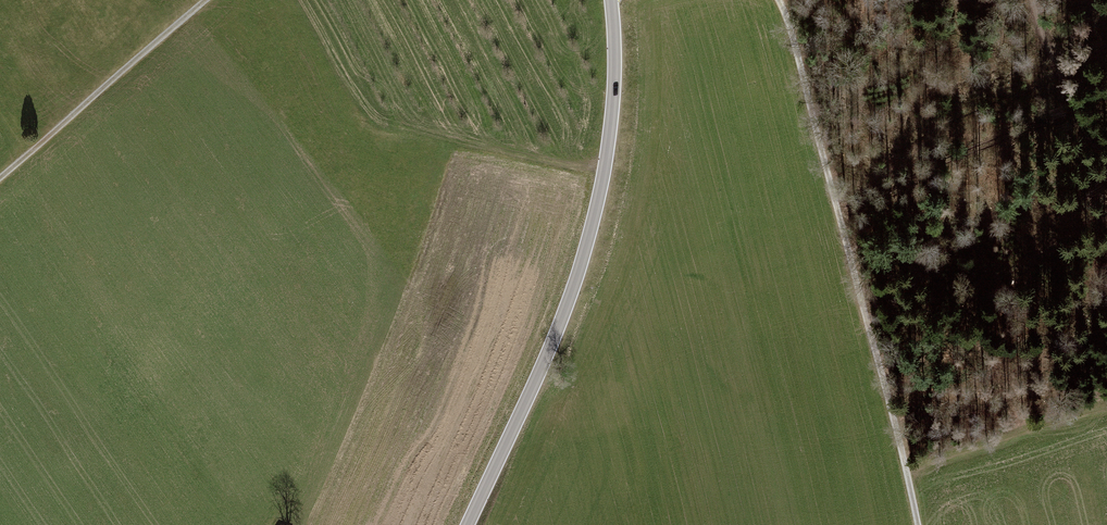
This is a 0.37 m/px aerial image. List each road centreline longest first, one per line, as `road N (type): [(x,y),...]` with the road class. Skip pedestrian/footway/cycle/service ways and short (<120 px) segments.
road 1 (tertiary): [(468,524),(546,361),(587,239),(613,98),(610,0)]
road 2 (track): [(779,0),(918,524)]
road 3 (track): [(206,0),(0,177)]
road 4 (track): [(1106,169),(1077,117),(1031,0)]

